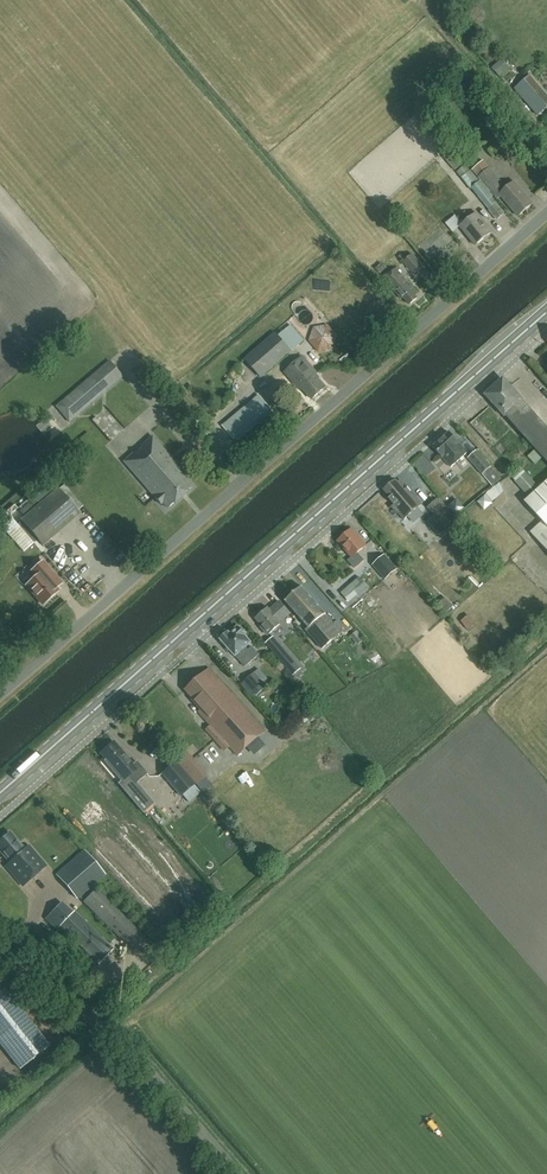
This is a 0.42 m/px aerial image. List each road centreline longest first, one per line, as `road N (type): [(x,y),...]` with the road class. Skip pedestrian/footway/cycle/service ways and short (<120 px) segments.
road 1 (primary): [(0,796),(546,318)]
road 2 (unclassified): [(0,696),(546,218)]
road 3 (unclassified): [(234,1173),(114,1039),(0,959)]

